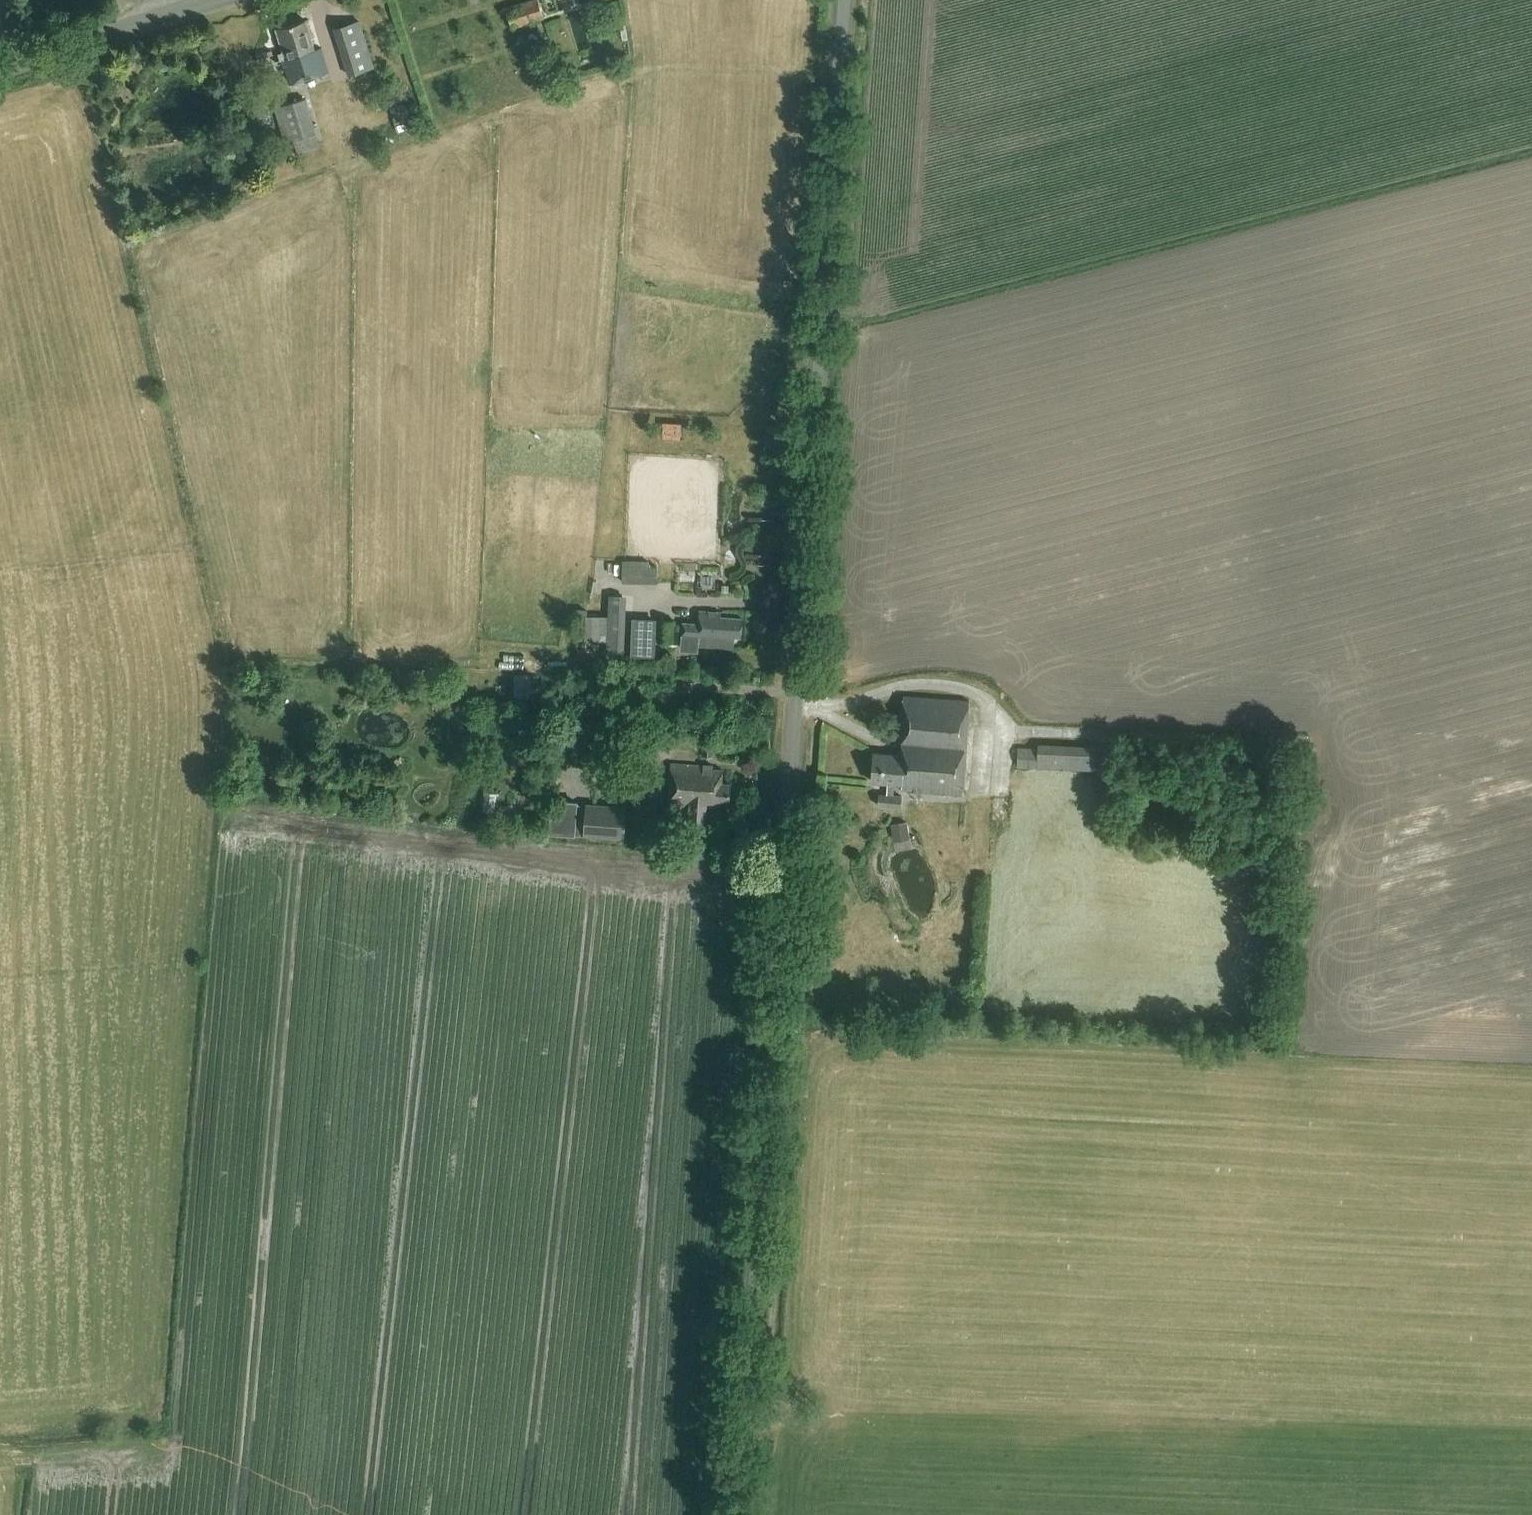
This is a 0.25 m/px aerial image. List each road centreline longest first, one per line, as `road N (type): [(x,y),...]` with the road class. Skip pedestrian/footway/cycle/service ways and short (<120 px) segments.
road 1 (unclassified): [(739,1514),(851,0)]
road 2 (tertiary): [(209,0),(0,68)]

